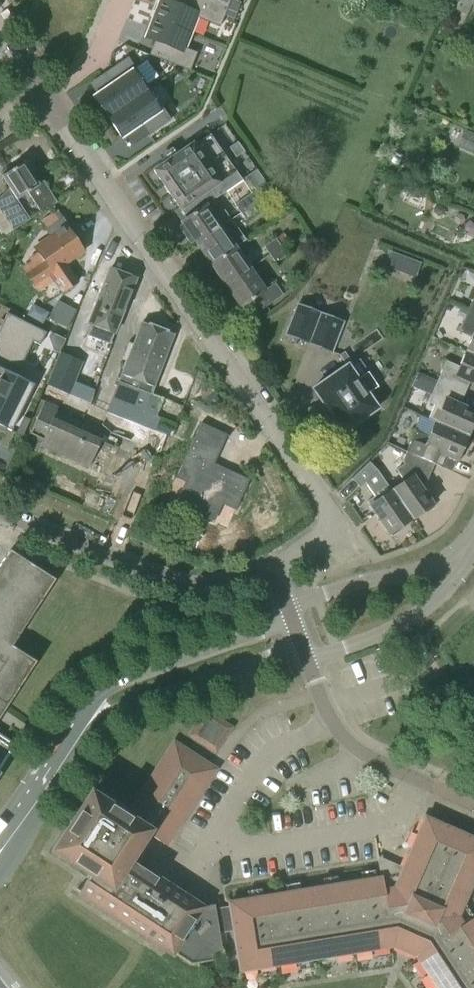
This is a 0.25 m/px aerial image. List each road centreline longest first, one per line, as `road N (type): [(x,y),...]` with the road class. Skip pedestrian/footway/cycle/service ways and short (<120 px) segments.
road 1 (residential): [(272,574),(327,536),(331,514),(36,100)]
road 2 (residential): [(0,516),(199,585),(272,574)]
road 3 (tertiary): [(290,610),(262,631),(107,691),(88,722)]
road 4 (tertiary): [(88,722),(269,655),(305,654)]
road 5 (tertiary): [(305,654),(347,649),(405,623),(438,600),(468,549)]
road 6 (residential): [(442,790),(348,742),(305,654)]
road 7 (tertiary): [(468,549),(290,610)]
road 8 (tertiary): [(0,850),(88,722)]

